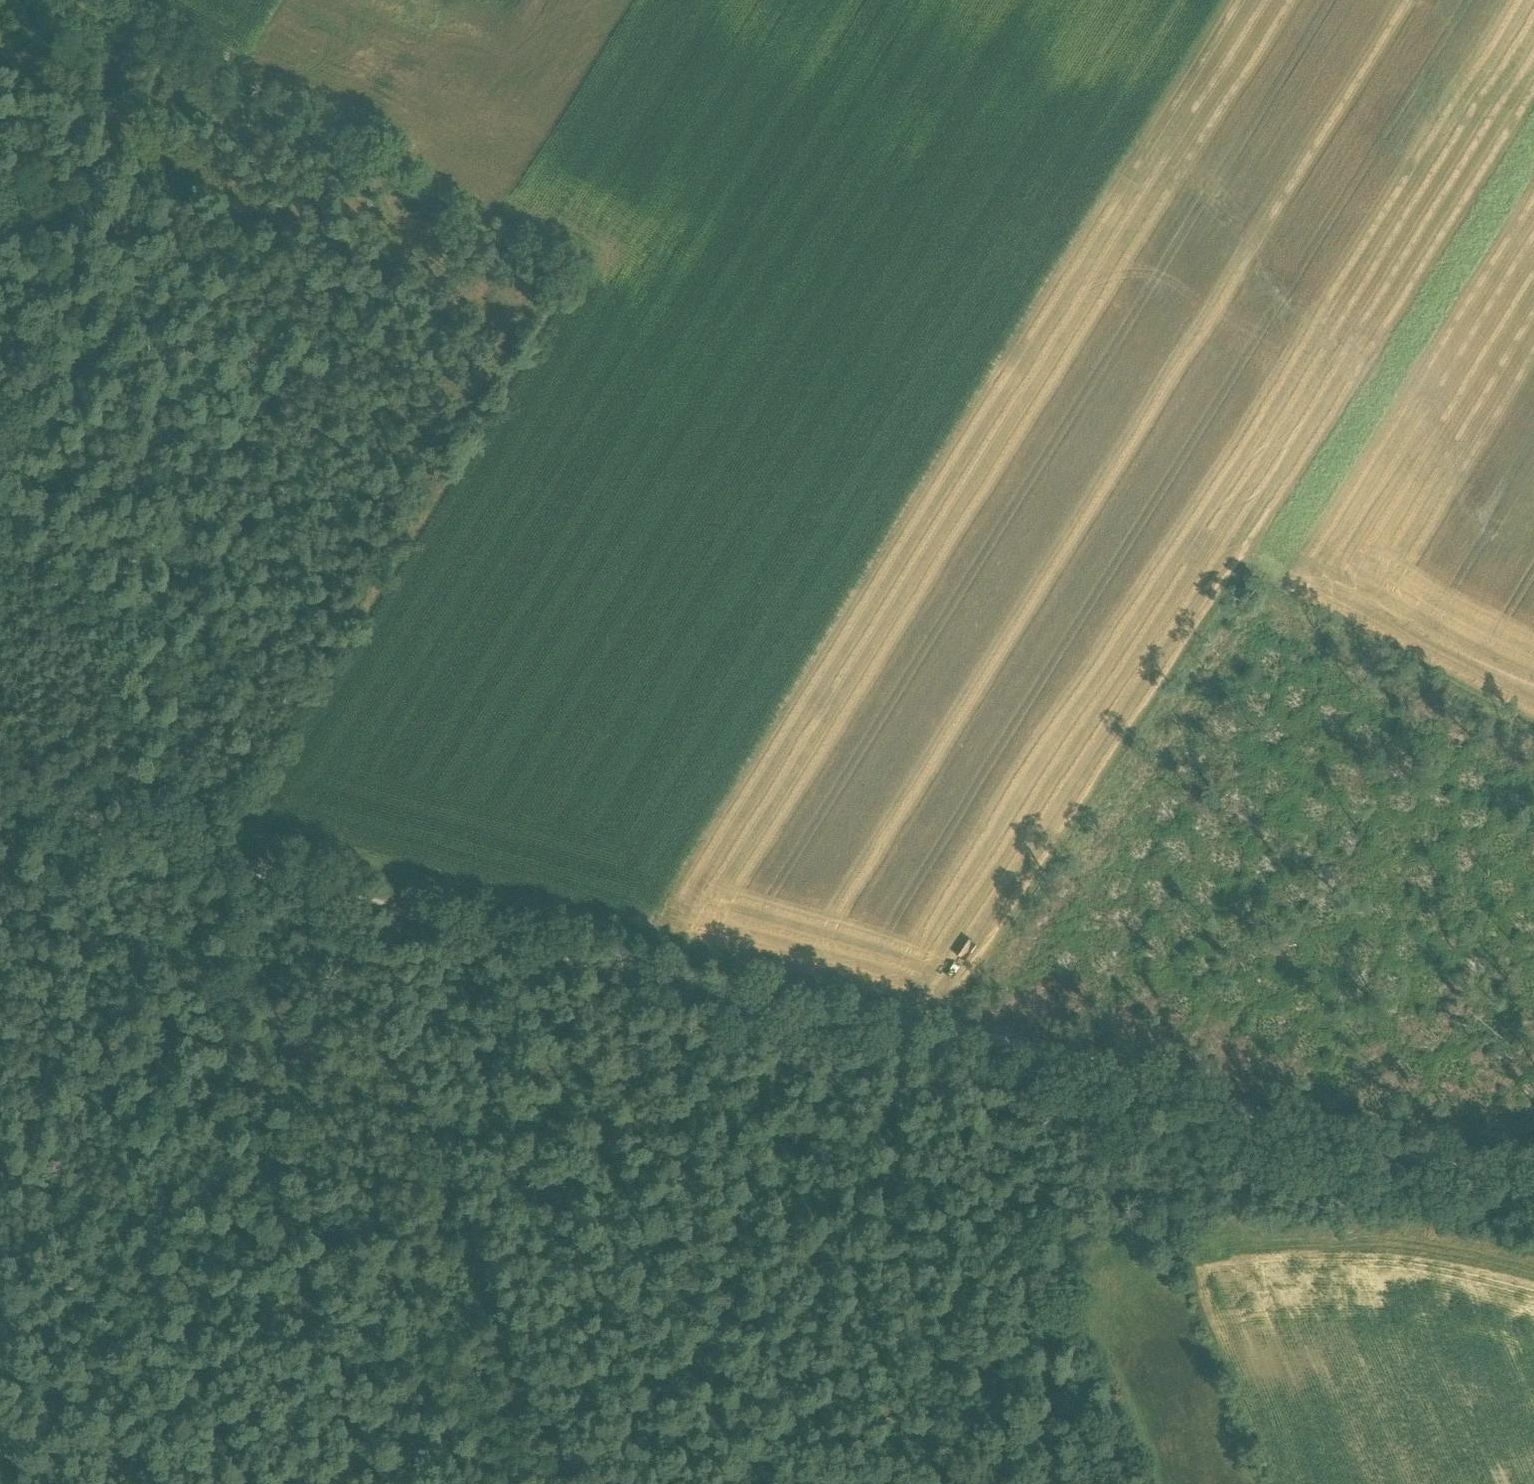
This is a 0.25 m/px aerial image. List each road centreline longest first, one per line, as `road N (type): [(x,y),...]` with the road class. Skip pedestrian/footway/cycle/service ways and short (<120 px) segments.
road 1 (track): [(1533,1184),(919,1016),(794,1017),(0,797)]

